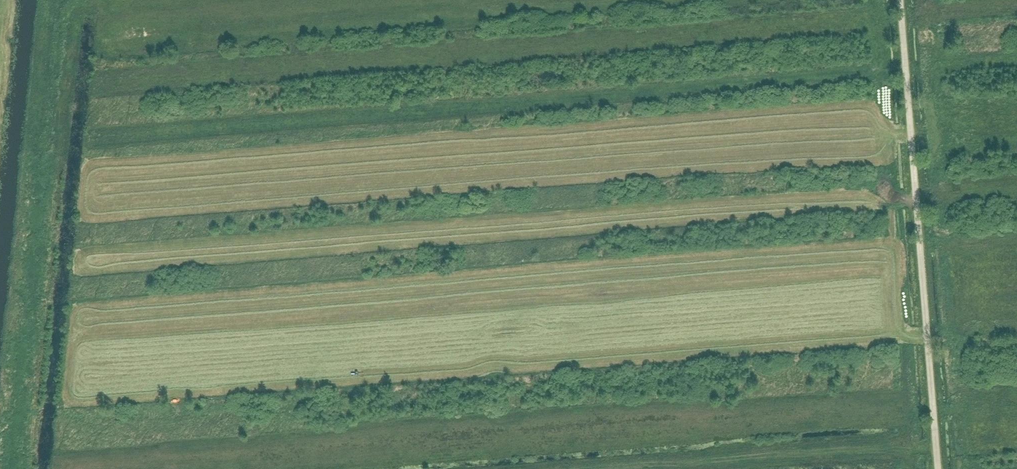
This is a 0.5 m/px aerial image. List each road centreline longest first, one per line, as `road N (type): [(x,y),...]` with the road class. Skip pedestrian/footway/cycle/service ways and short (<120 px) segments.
road 1 (unclassified): [(938,468),(900,0)]

